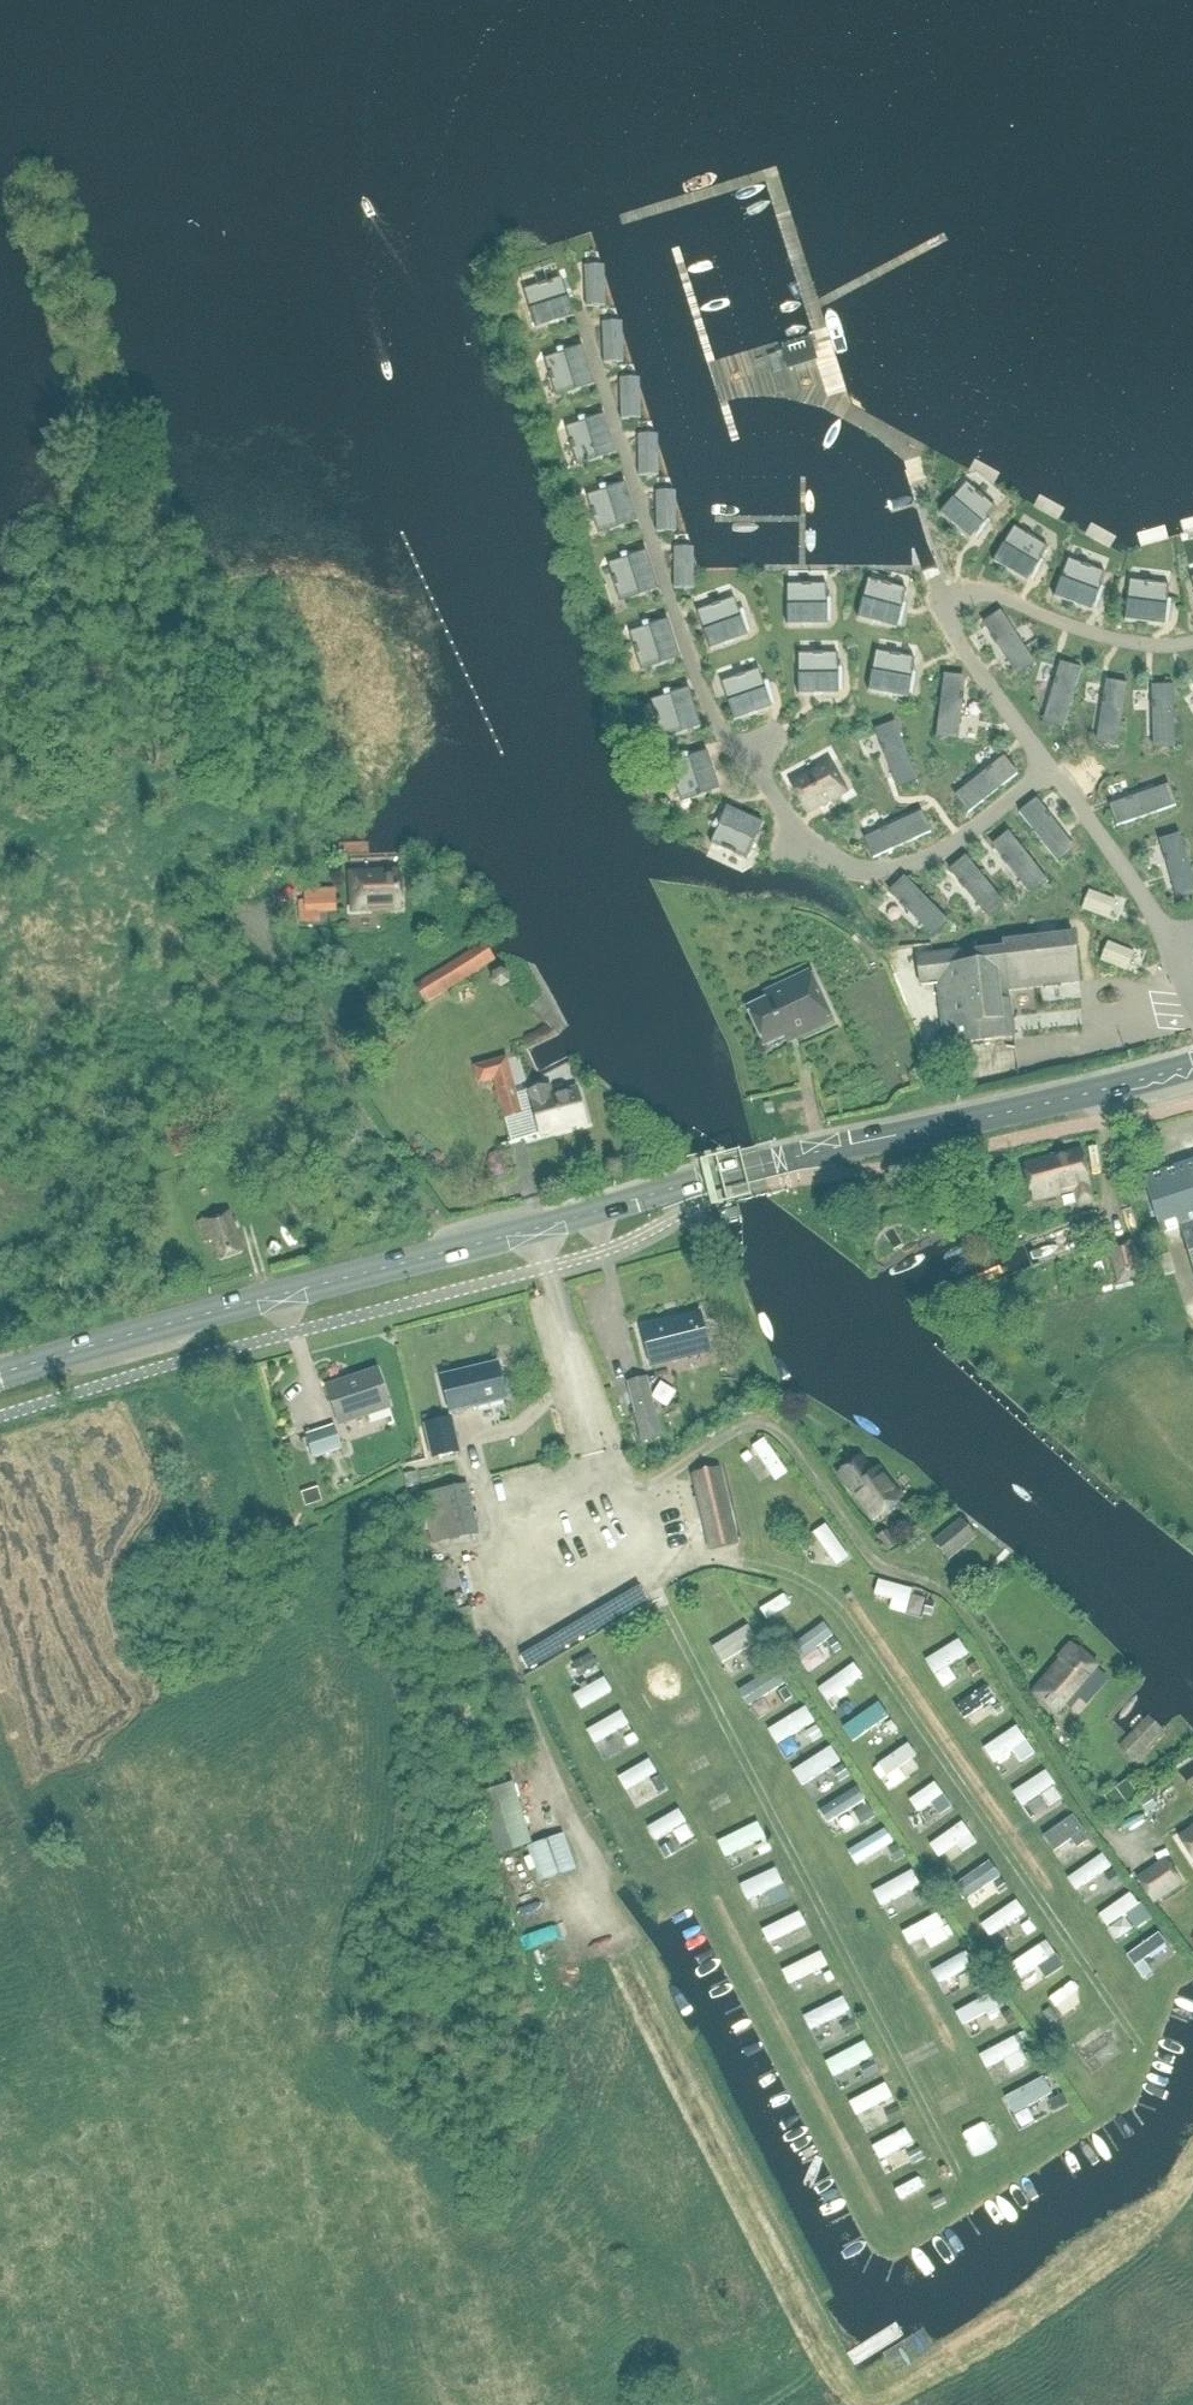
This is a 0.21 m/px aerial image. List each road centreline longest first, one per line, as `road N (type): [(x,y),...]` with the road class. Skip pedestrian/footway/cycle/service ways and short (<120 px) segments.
road 1 (primary): [(0,1374),(727,1173),(1192,1065)]
road 2 (track): [(587,1916),(590,1873),(507,1656),(521,1597),(561,1537),(761,1423),(781,1431),(873,1563),(953,1599),(1100,1831),(1121,1851)]
road 3 (track): [(534,1228),(609,1516),(957,2173)]
road 4 (track): [(637,1570),(722,1558),(798,1577),(835,1603),(1131,2036)]

